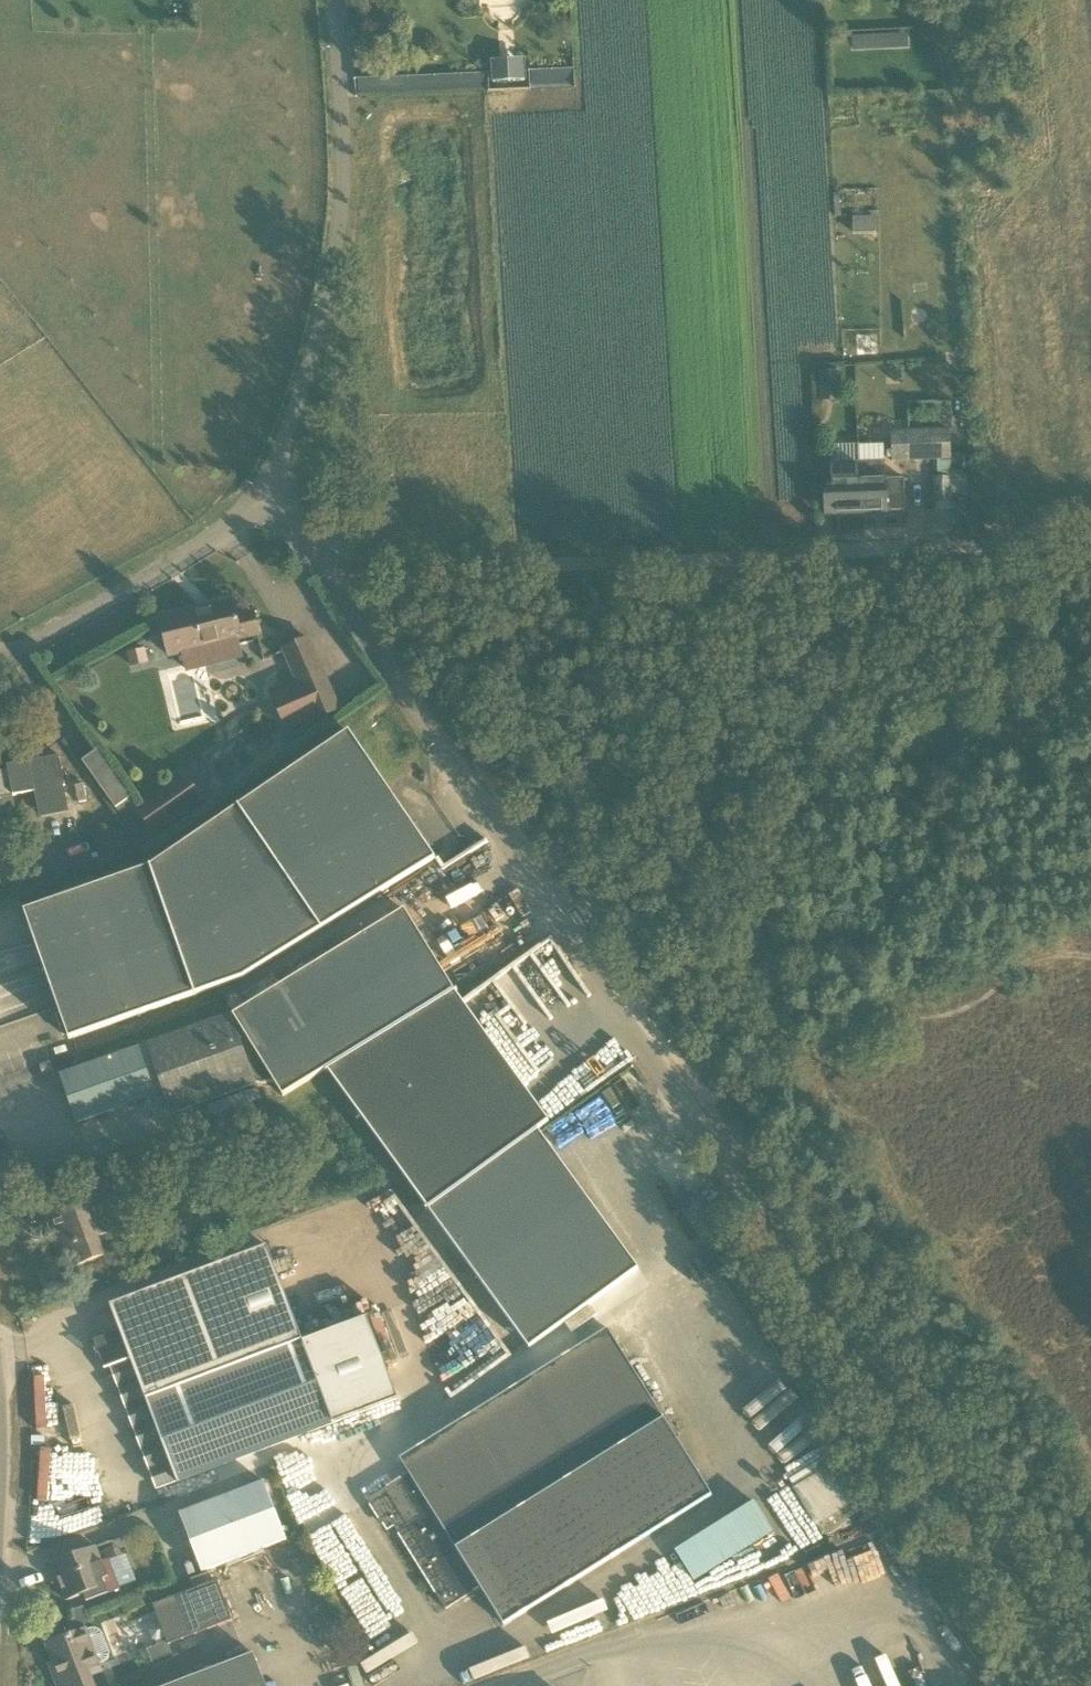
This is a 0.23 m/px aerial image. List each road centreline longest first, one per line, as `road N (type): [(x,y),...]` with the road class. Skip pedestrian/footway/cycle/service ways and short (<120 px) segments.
road 1 (track): [(290,537),(377,559),(553,566),(1090,526)]
road 2 (unclassified): [(701,1130),(259,502)]
road 3 (residential): [(1086,1685),(701,1130)]
road 4 (unclassified): [(259,502),(302,376),(323,278),(323,0)]
road 5 (track): [(701,1130),(858,1030),(1021,954),(1090,940)]
road 6 (unclassified): [(0,667),(259,502)]

